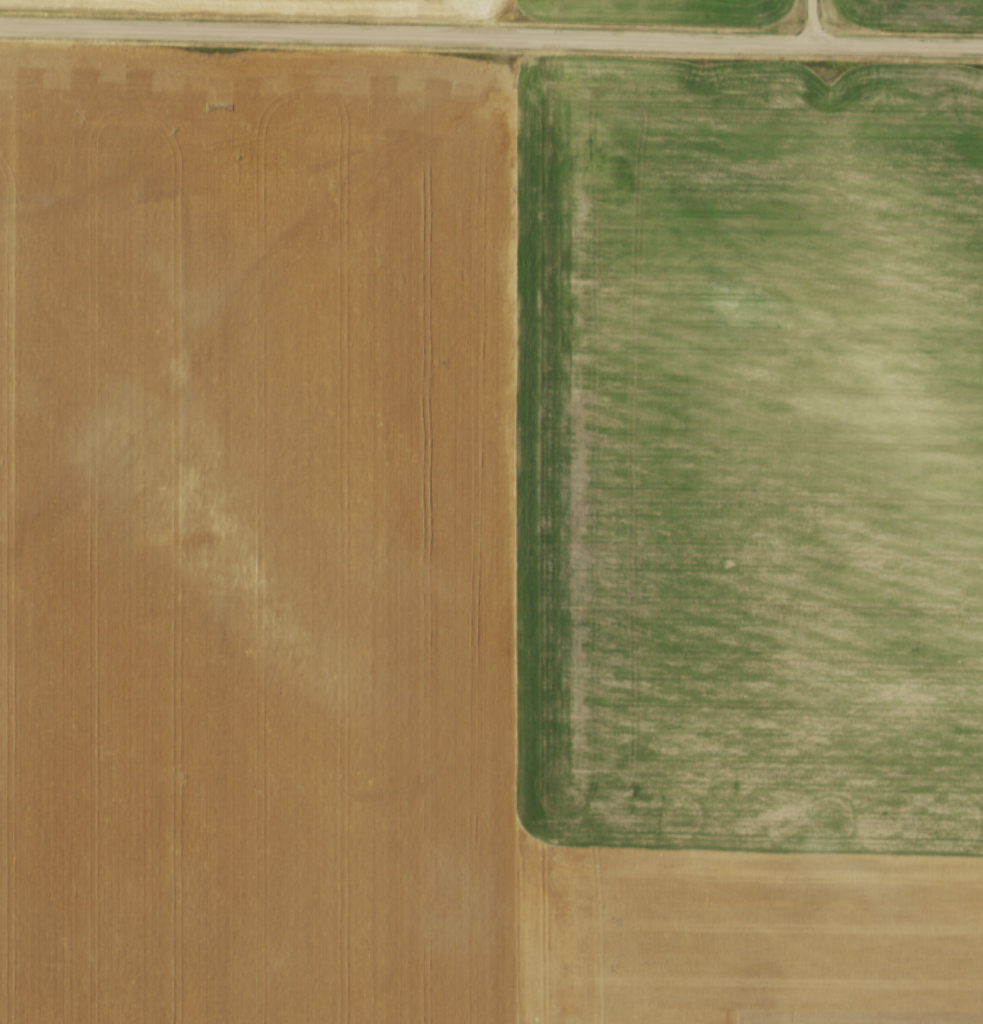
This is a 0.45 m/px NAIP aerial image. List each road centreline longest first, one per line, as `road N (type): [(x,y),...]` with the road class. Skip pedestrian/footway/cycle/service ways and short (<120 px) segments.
road 1 (residential): [(0,26),(982,47)]

